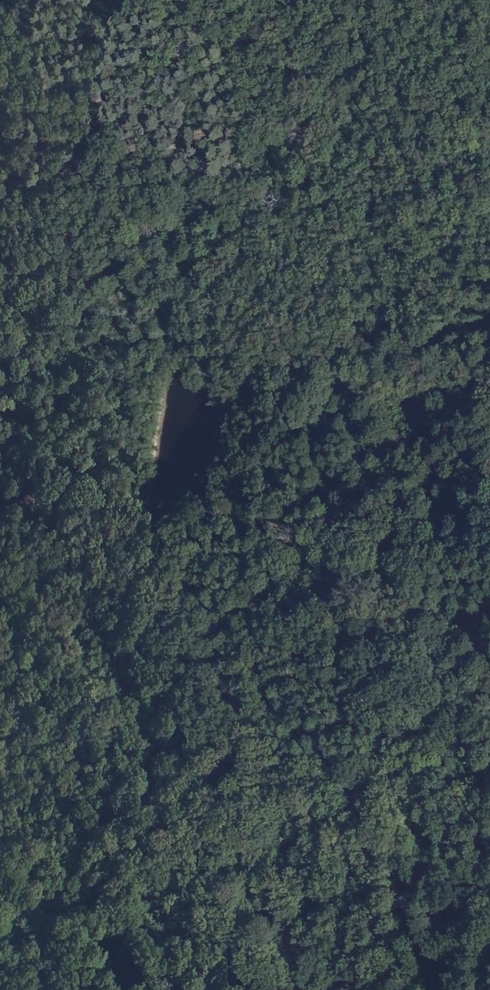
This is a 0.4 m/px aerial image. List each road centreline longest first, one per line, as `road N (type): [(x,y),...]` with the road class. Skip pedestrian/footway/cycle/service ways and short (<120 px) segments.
road 1 (track): [(489,131),(338,0)]

